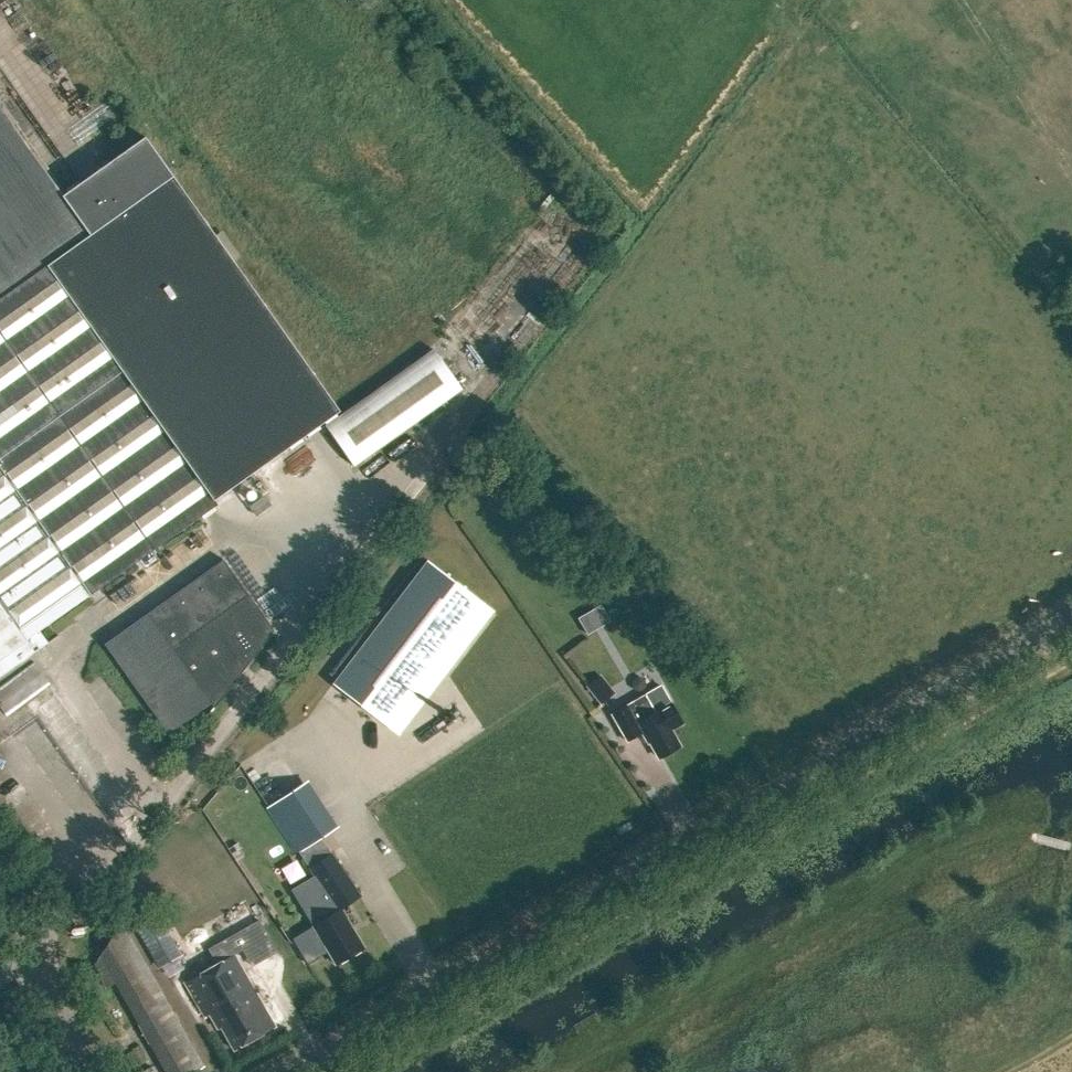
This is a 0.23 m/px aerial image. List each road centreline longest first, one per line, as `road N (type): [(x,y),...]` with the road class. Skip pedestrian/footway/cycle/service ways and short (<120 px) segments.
road 1 (tertiary): [(1071,618),(290,1071)]
road 2 (tertiary): [(80,1071),(38,948),(0,879)]

